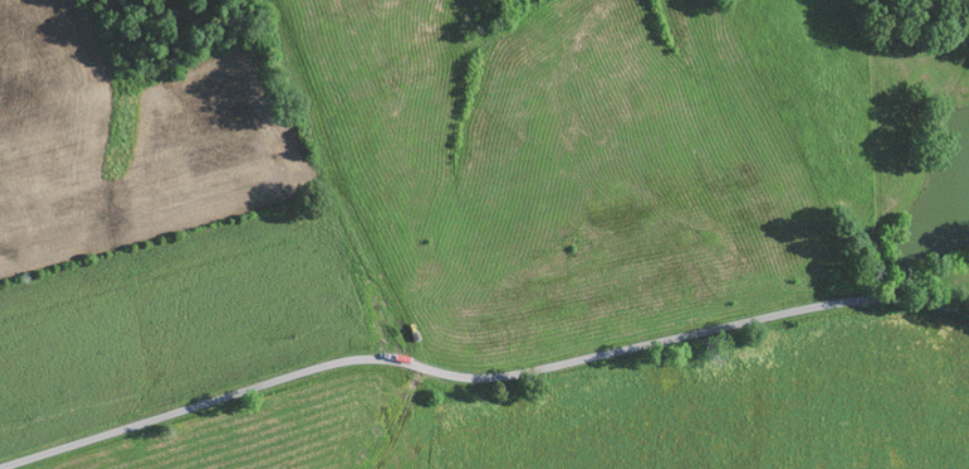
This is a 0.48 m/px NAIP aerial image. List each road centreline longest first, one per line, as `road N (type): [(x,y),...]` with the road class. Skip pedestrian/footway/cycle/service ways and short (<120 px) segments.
road 1 (residential): [(1,468),(352,361),(503,376),(836,306),(901,303),(968,314)]

